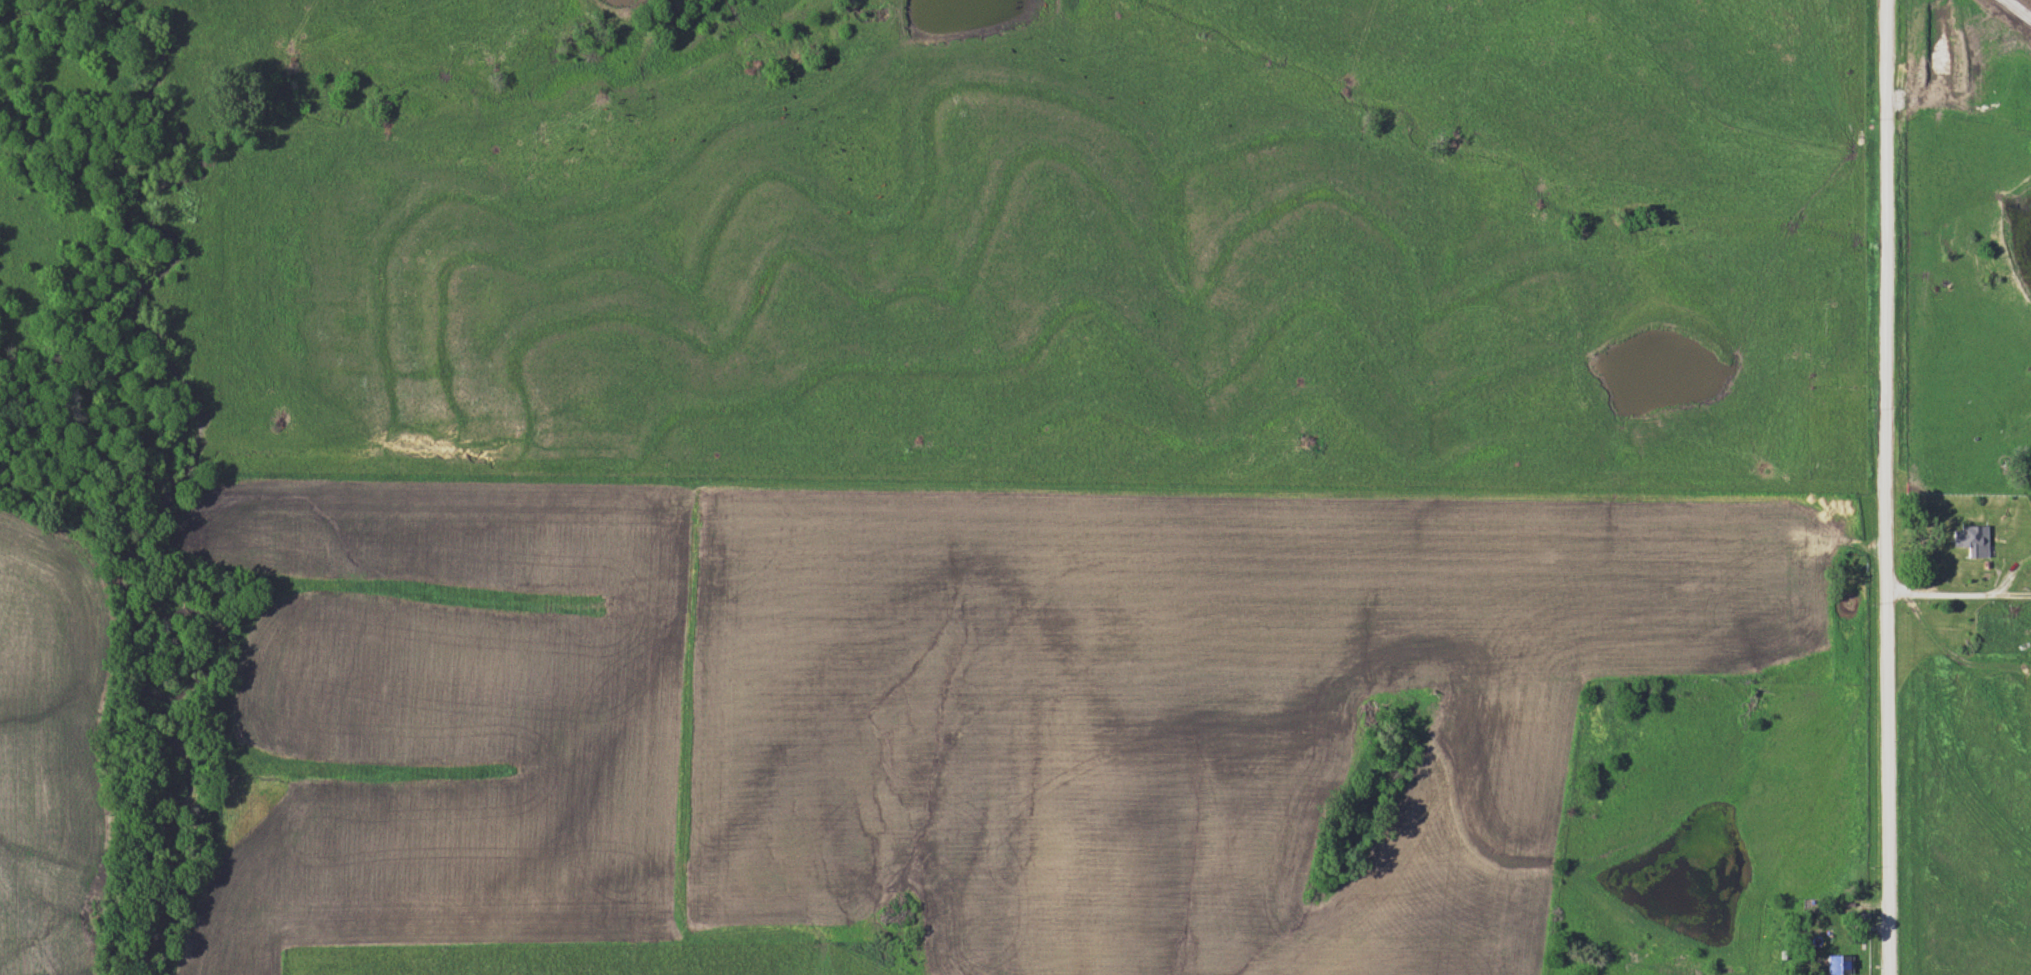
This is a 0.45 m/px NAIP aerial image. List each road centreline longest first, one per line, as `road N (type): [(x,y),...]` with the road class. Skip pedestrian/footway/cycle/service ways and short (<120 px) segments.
road 1 (residential): [(1885,974),(1885,0)]

